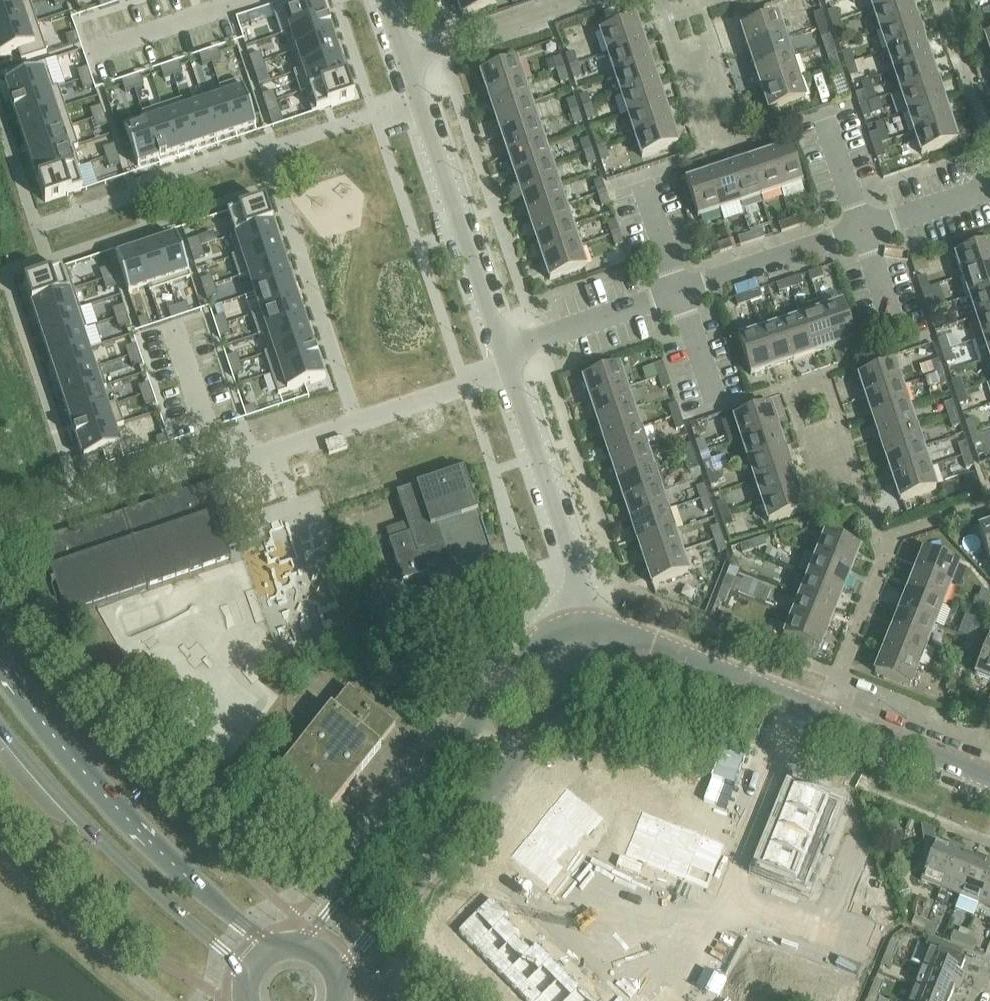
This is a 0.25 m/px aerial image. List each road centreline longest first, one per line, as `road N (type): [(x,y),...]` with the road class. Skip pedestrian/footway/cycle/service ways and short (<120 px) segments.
road 1 (residential): [(498,348),(989,187)]
road 2 (unclassified): [(589,632),(534,646),(360,859),(304,946)]
road 3 (unclassified): [(338,974),(573,691),(586,668),(589,632)]
road 4 (secondary): [(272,950),(111,802),(0,659)]
road 5 (secondary): [(0,725),(123,864),(249,974)]
road 6 (residential): [(498,348),(403,59)]
road 7 (residential): [(589,632),(498,348)]
road 8 (unclassified): [(802,703),(639,638),(589,632)]
road 9 (residential): [(802,703),(722,909)]
road 10 (unclassified): [(989,778),(802,703)]
road 11 (residential): [(403,59),(569,0)]

